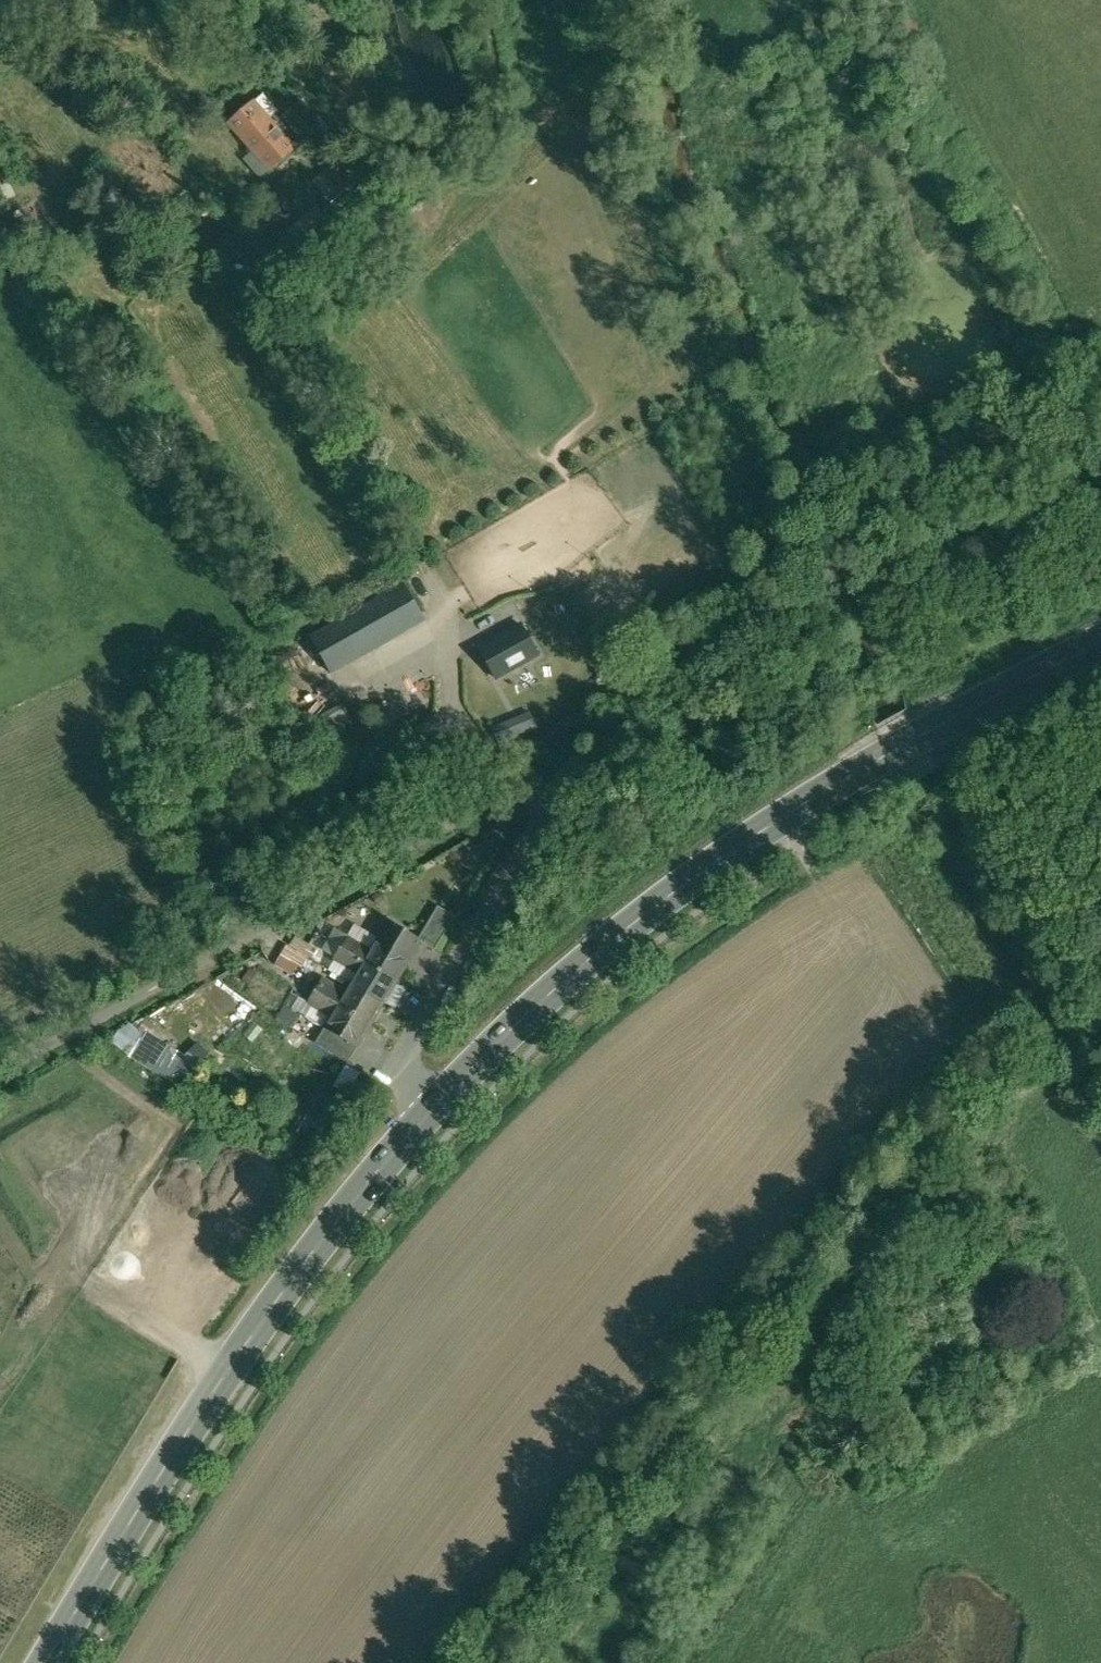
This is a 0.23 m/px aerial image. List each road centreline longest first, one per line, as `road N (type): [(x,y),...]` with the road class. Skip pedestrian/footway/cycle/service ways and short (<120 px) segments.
road 1 (secondary): [(1100,645),(861,770),(700,870),(553,989),(426,1120)]
road 2 (secondary): [(426,1120),(214,1388),(49,1662)]
road 3 (residential): [(554,785),(401,1056),(426,1120)]

